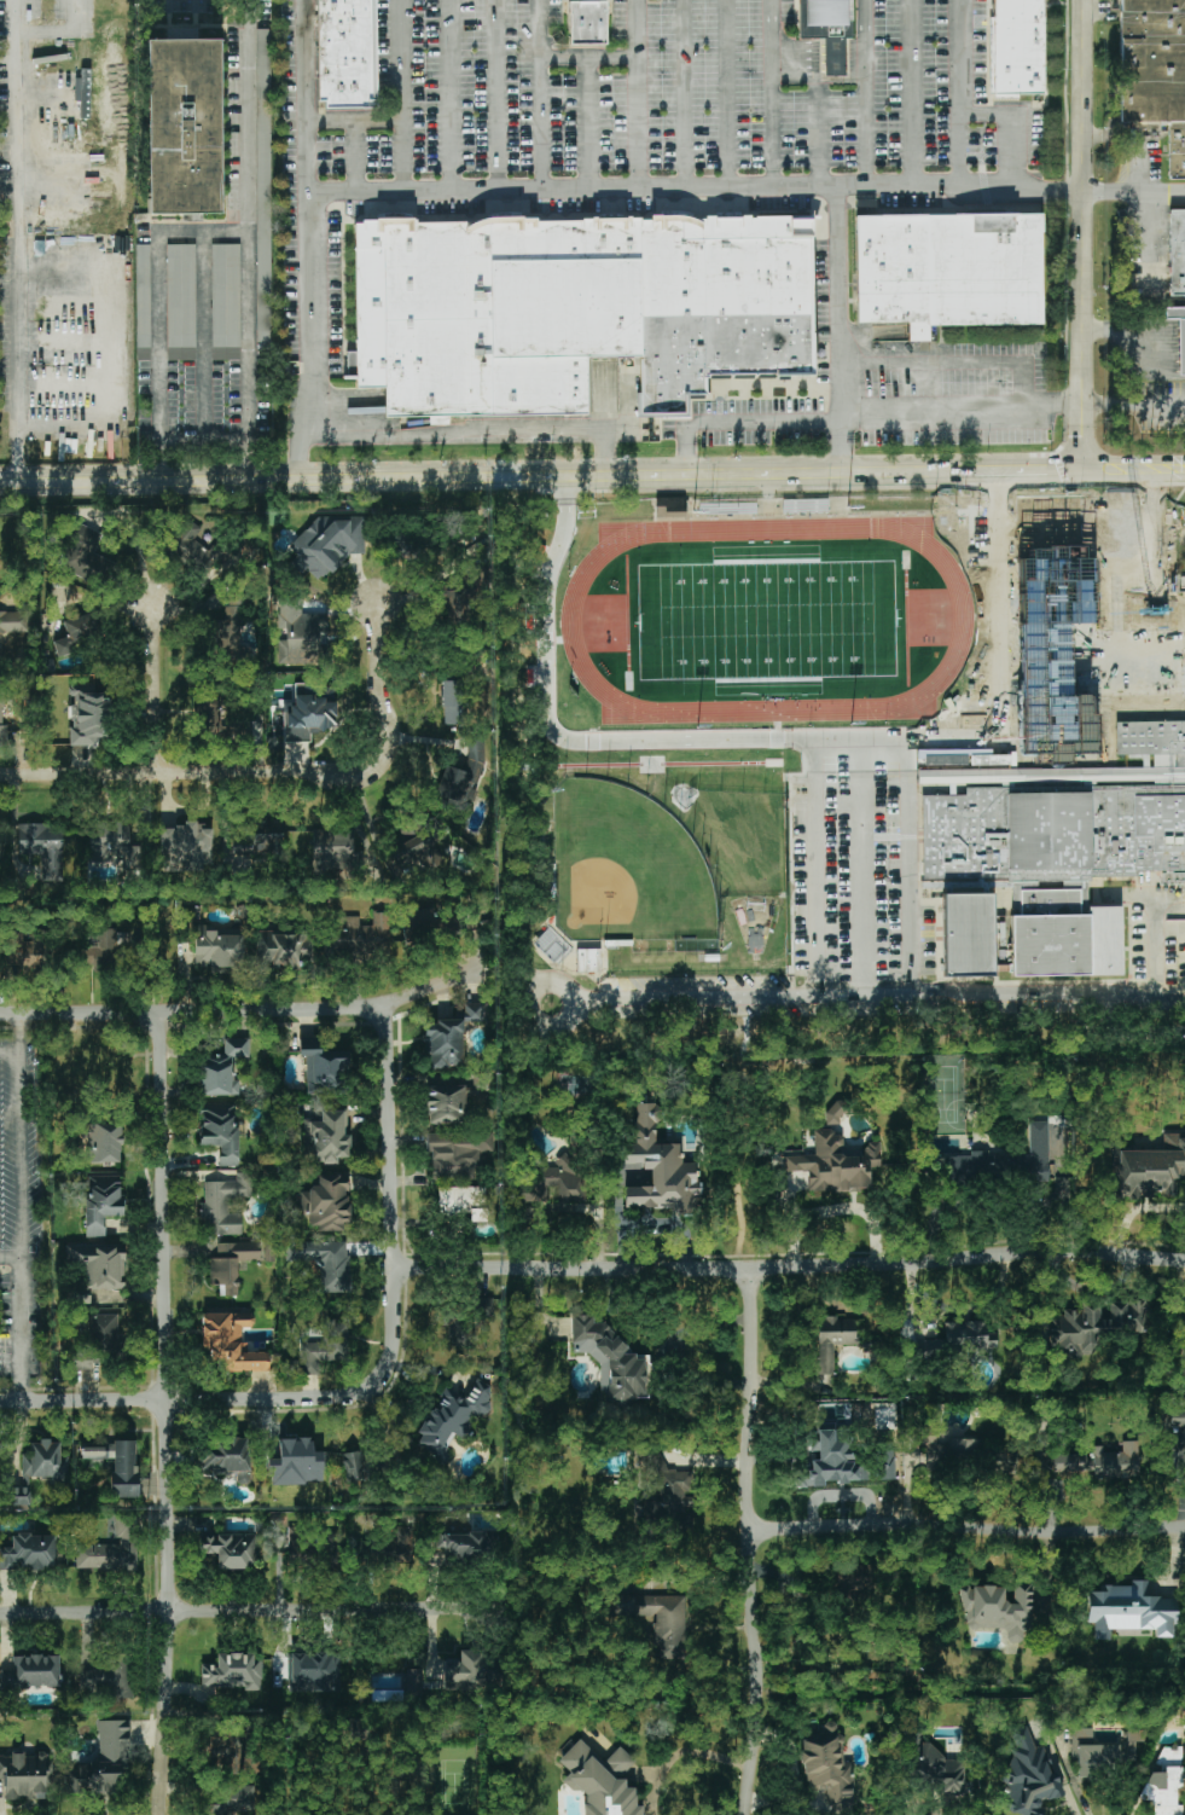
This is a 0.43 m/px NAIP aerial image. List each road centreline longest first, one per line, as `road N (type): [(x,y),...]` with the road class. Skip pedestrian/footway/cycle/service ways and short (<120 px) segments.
road 1 (tertiary): [(1088,475),(0,489)]
road 2 (residential): [(162,1814),(170,1612),(158,1014)]
road 3 (residential): [(1184,1260),(1063,1251),(748,1270),(395,1265)]
road 4 (residential): [(500,1610),(0,1614)]
road 5 (residential): [(488,968),(382,1007),(0,1016)]
road 6 (residential): [(1088,475),(1086,0)]
road 7 (residential): [(315,1398),(339,1398),(383,1379),(395,1346),(382,1007)]
road 8 (residential): [(1184,1528),(749,1529)]
road 9 (residential): [(761,1694),(745,1573),(748,1270)]
road 10 (residential): [(303,410),(305,0)]
road 11 (residential): [(1184,988),(817,995)]
road 12 (residential): [(362,773),(0,775)]
road 13 (residential): [(315,1398),(0,1403)]
road 14 (residential): [(362,773),(384,758),(389,741),(373,685),(371,601)]
road 15 (residential): [(153,773),(151,603)]
road 16 (residential): [(744,1814),(761,1694)]

